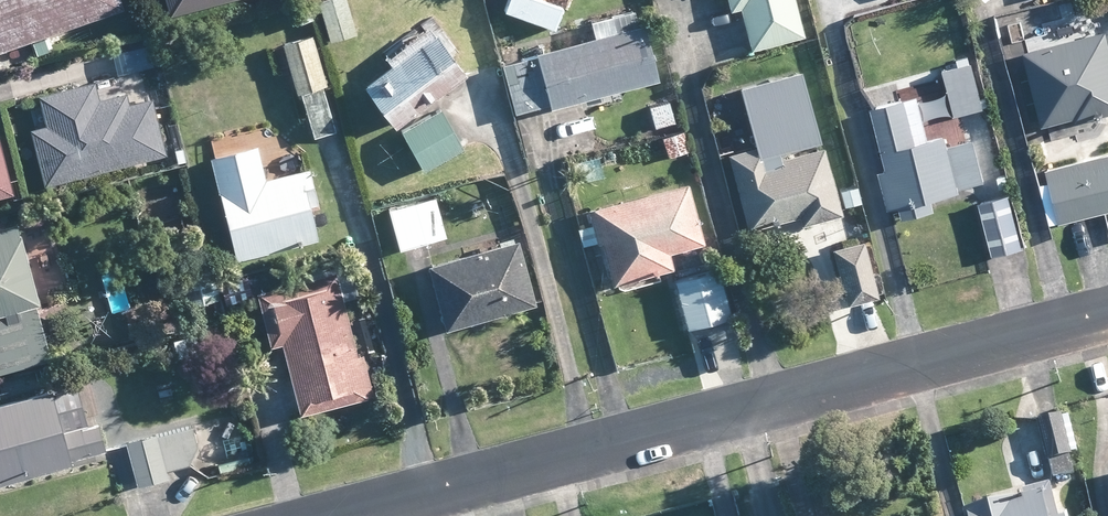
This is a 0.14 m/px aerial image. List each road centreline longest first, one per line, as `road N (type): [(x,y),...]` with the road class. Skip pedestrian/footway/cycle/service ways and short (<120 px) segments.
road 1 (residential): [(334,515),(1107,309)]

